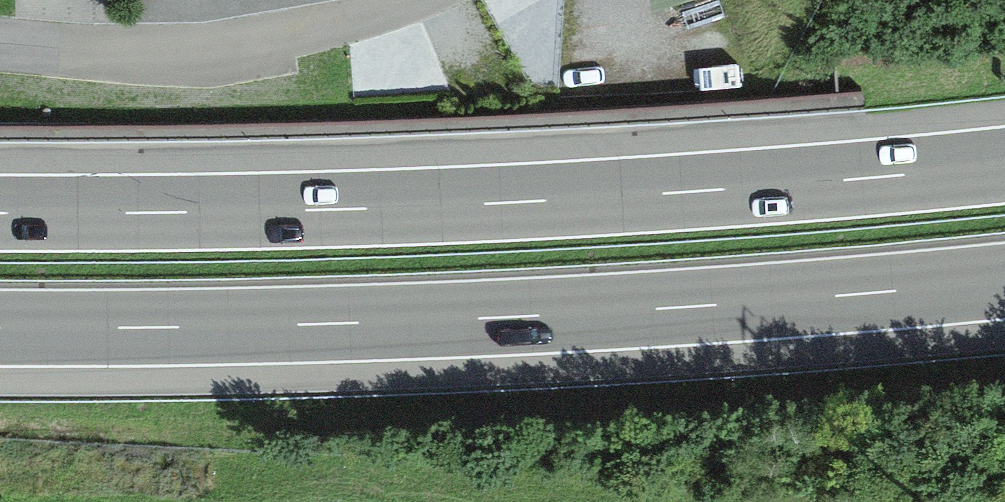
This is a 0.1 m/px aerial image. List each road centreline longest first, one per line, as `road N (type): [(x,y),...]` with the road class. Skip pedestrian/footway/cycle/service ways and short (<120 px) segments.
road 1 (motorway): [(1004,163),(543,200),(0,212)]
road 2 (motorway): [(0,329),(495,319),(1004,282)]
road 3 (residential): [(0,43),(167,53),(307,42),(433,0)]

